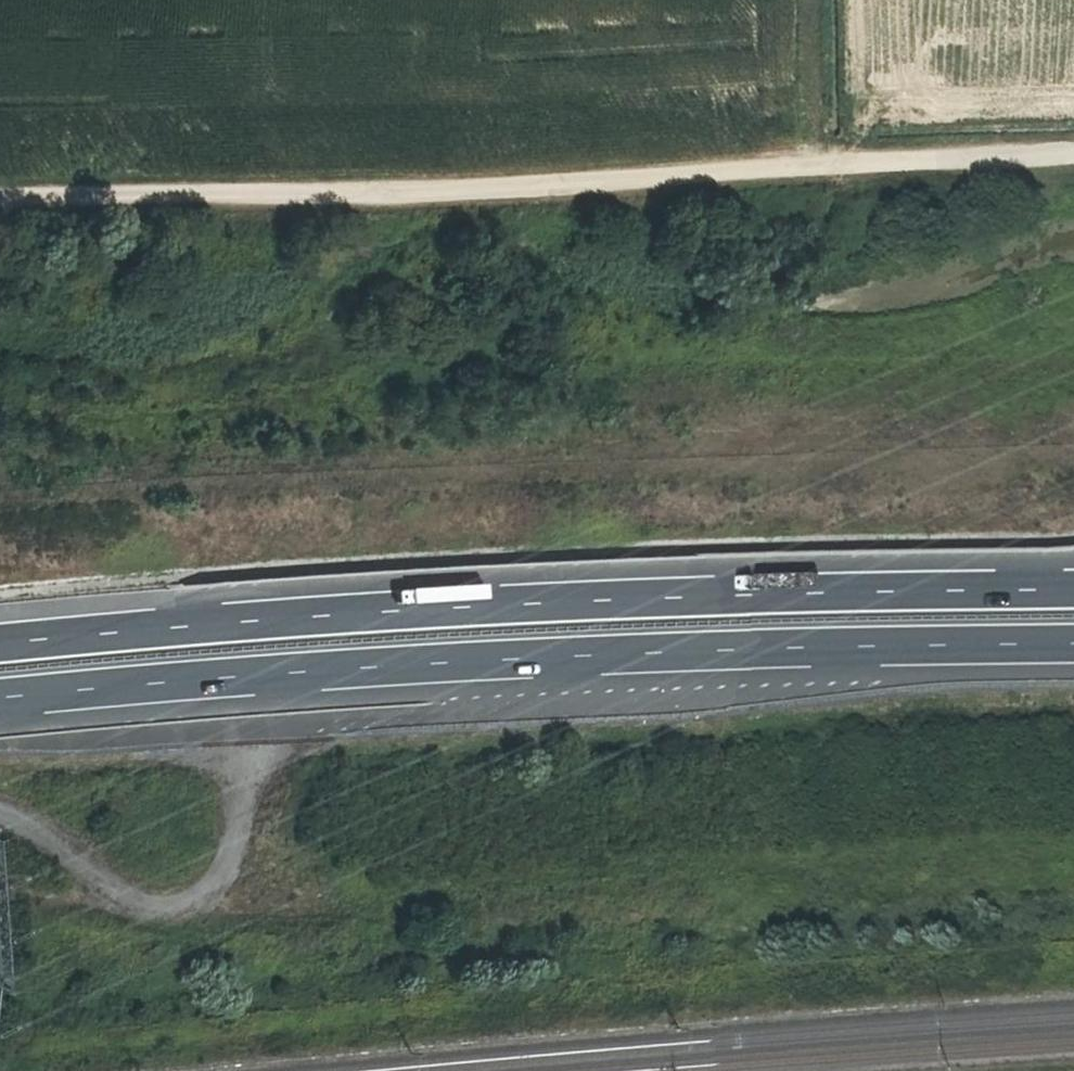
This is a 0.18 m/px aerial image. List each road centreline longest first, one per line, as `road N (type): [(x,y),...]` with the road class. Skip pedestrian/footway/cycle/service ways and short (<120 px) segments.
road 1 (motorway): [(0,700),(409,666),(1073,644)]
road 2 (motorway): [(1073,588),(418,608),(0,642)]
road 3 (track): [(0,196),(596,182),(836,159),(1073,151)]
road 4 (track): [(253,0),(800,162)]

